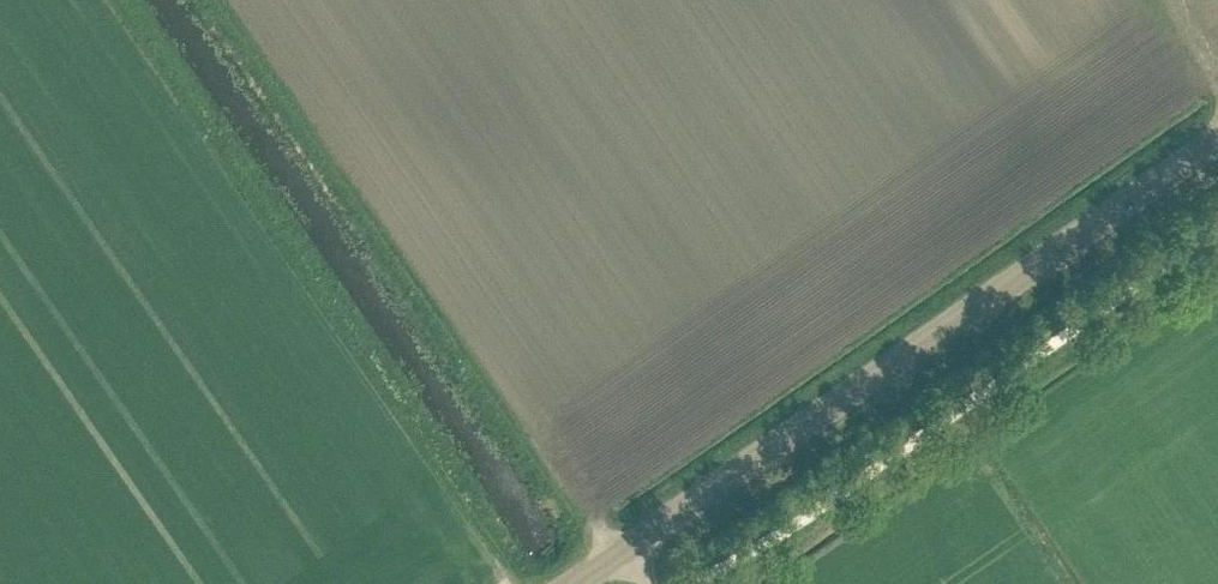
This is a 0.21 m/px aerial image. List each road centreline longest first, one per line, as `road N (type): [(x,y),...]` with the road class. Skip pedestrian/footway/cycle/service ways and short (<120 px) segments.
road 1 (tertiary): [(576,583),(1217,139)]
road 2 (track): [(500,583),(96,0)]

